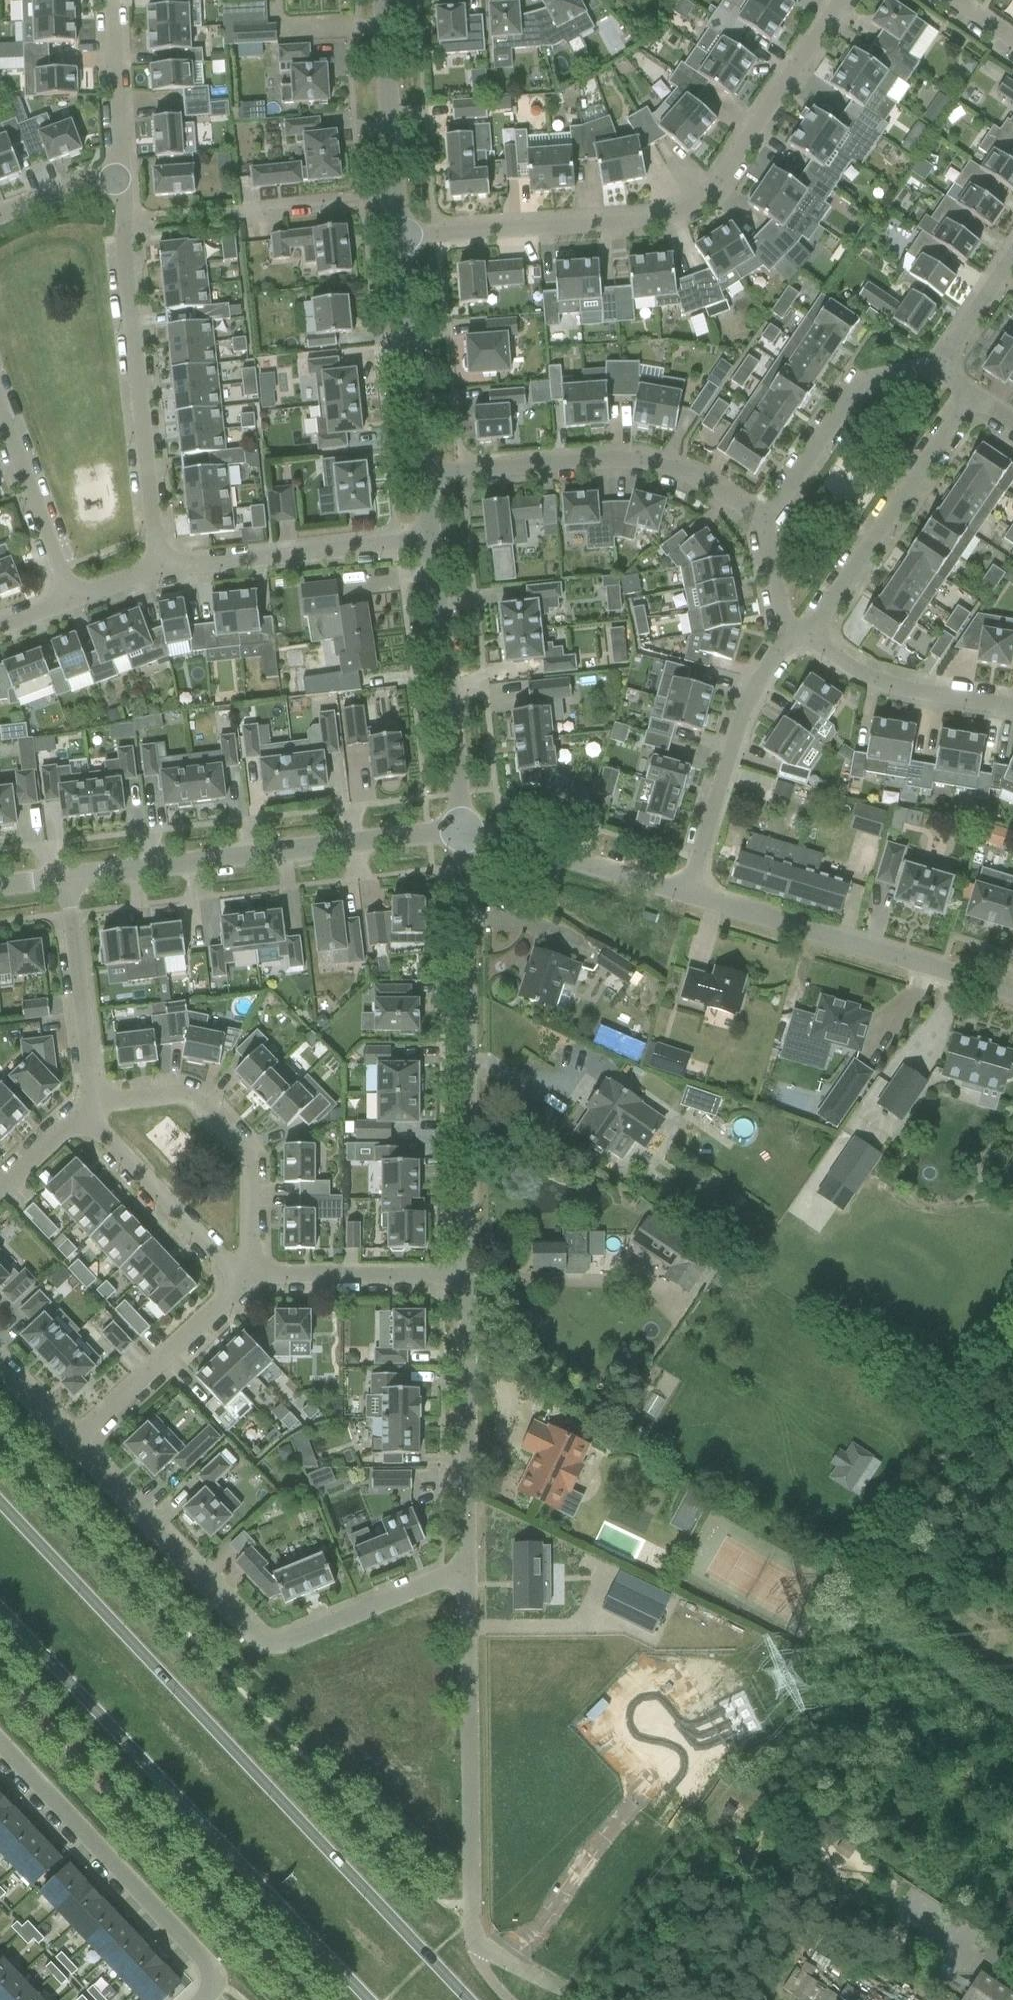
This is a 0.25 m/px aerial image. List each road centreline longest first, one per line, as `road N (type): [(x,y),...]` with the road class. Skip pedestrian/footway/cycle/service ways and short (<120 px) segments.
road 1 (secondary): [(464,1999),(264,1771),(0,1498)]
road 2 (residential): [(398,233),(654,221),(686,210),(714,187),(842,0)]
road 3 (secondary): [(0,1609),(368,1999)]
road 4 (residential): [(469,1566),(291,1638),(269,1638),(77,1438)]
road 5 (residential): [(467,1271),(462,835)]
road 6 (residential): [(69,877),(462,835)]
road 7 (residential): [(473,1941),(469,1566)]
road 8 (residential): [(763,520),(669,467),(615,461),(428,474)]
road 9 (residential): [(159,568),(125,224)]
road 10 (residential): [(203,1999),(213,1981),(203,1960),(0,1744)]
road 11 (residential): [(1012,994),(687,898)]
road 12 (residential): [(243,1277),(251,1237),(248,1161),(222,1126),(188,1095),(91,1104)]
road 13 (residential): [(793,643),(970,398)]
road 14 (residential): [(462,835),(432,538)]
road 15 (residential): [(469,1566),(467,1271)]
road 16 (residential): [(687,898),(741,712),(793,643)]
road 17 (residential): [(159,568),(432,538)]
road 18 (residential): [(763,520),(864,382),(937,366)]
road 19 (residential): [(428,474),(398,233)]
road 20 (residential): [(687,898),(462,835)]
road 21 (residential): [(398,233),(383,0)]
road 22 (residential): [(1012,715),(876,688),(793,643)]
road 23 (residential): [(77,1438),(224,1309),(243,1277)]
road 24 (residential): [(243,1277),(97,1125),(91,1104)]
road 25 (residential): [(91,1104),(69,877)]
road 26 (residential): [(243,1277),(467,1271)]
road 27 (residential): [(70,600),(0,410)]
road 28 (residential): [(123,174),(114,0)]
road 29 (residential): [(937,366),(1012,259)]
road 30 (residential): [(0,218),(123,174)]
road 31 (residential): [(793,643),(781,625),(763,520)]
road 32 (residential): [(0,1186),(91,1104)]

